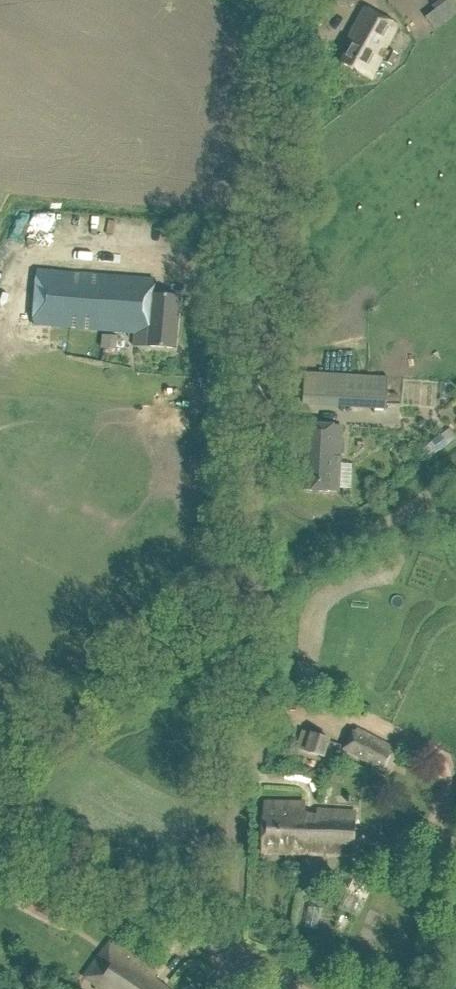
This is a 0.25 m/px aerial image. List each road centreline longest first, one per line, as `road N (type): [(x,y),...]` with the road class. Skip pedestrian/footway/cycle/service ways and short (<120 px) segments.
road 1 (tertiary): [(246,593),(290,0)]
road 2 (tertiary): [(226,952),(246,593)]
road 3 (unclassified): [(0,766),(246,593)]
road 4 (unclassified): [(226,952),(0,837)]
road 5 (residential): [(246,593),(421,493)]

